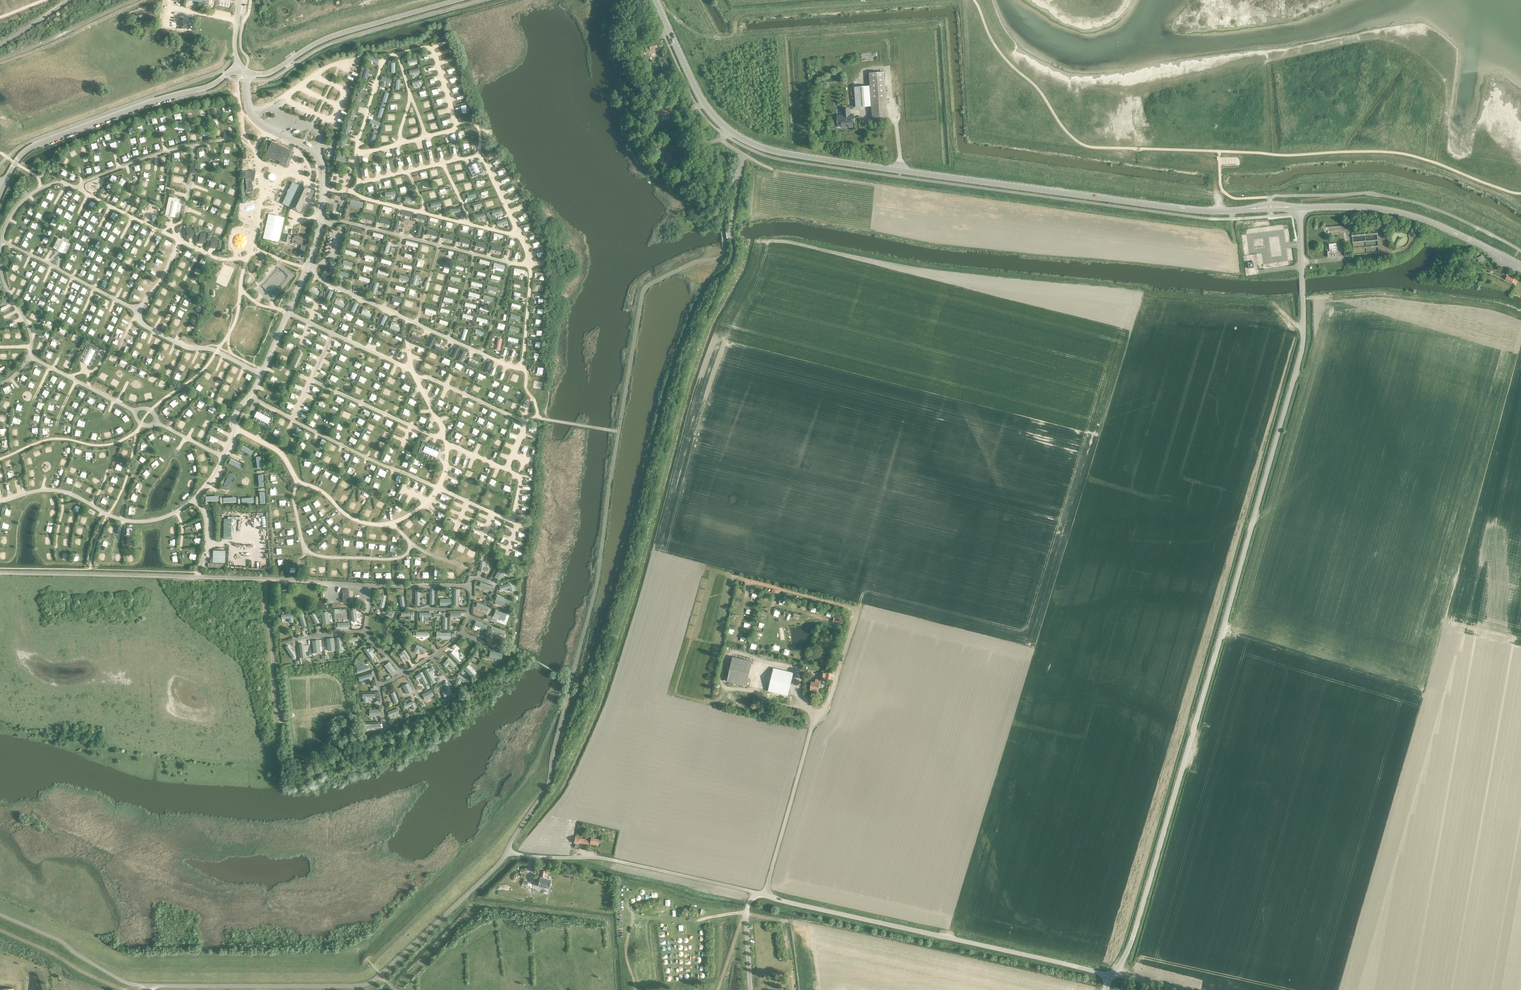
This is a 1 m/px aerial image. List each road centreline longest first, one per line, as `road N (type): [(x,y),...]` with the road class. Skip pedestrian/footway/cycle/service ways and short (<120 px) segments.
road 1 (tertiary): [(1109,978),(1134,937),(1299,363),(1299,207)]
road 2 (unclassified): [(379,685),(457,638),(471,610),(469,588),(0,573)]
road 3 (tertiary): [(1299,207),(1179,209),(794,156),(728,132)]
road 4 (unclassified): [(1109,978),(766,896)]
road 5 (tertiary): [(0,194),(34,146),(210,86),(236,67)]
road 6 (unclassified): [(766,896),(601,858),(521,855)]
road 7 (tertiary): [(236,67),(268,73),(334,37),(461,0)]
road 8 (tertiary): [(1520,265),(1403,214),(1299,207)]
road 9 (track): [(294,724),(280,723),(277,712),(267,580)]
road 10 (tertiary): [(728,132),(706,108),(654,0)]

